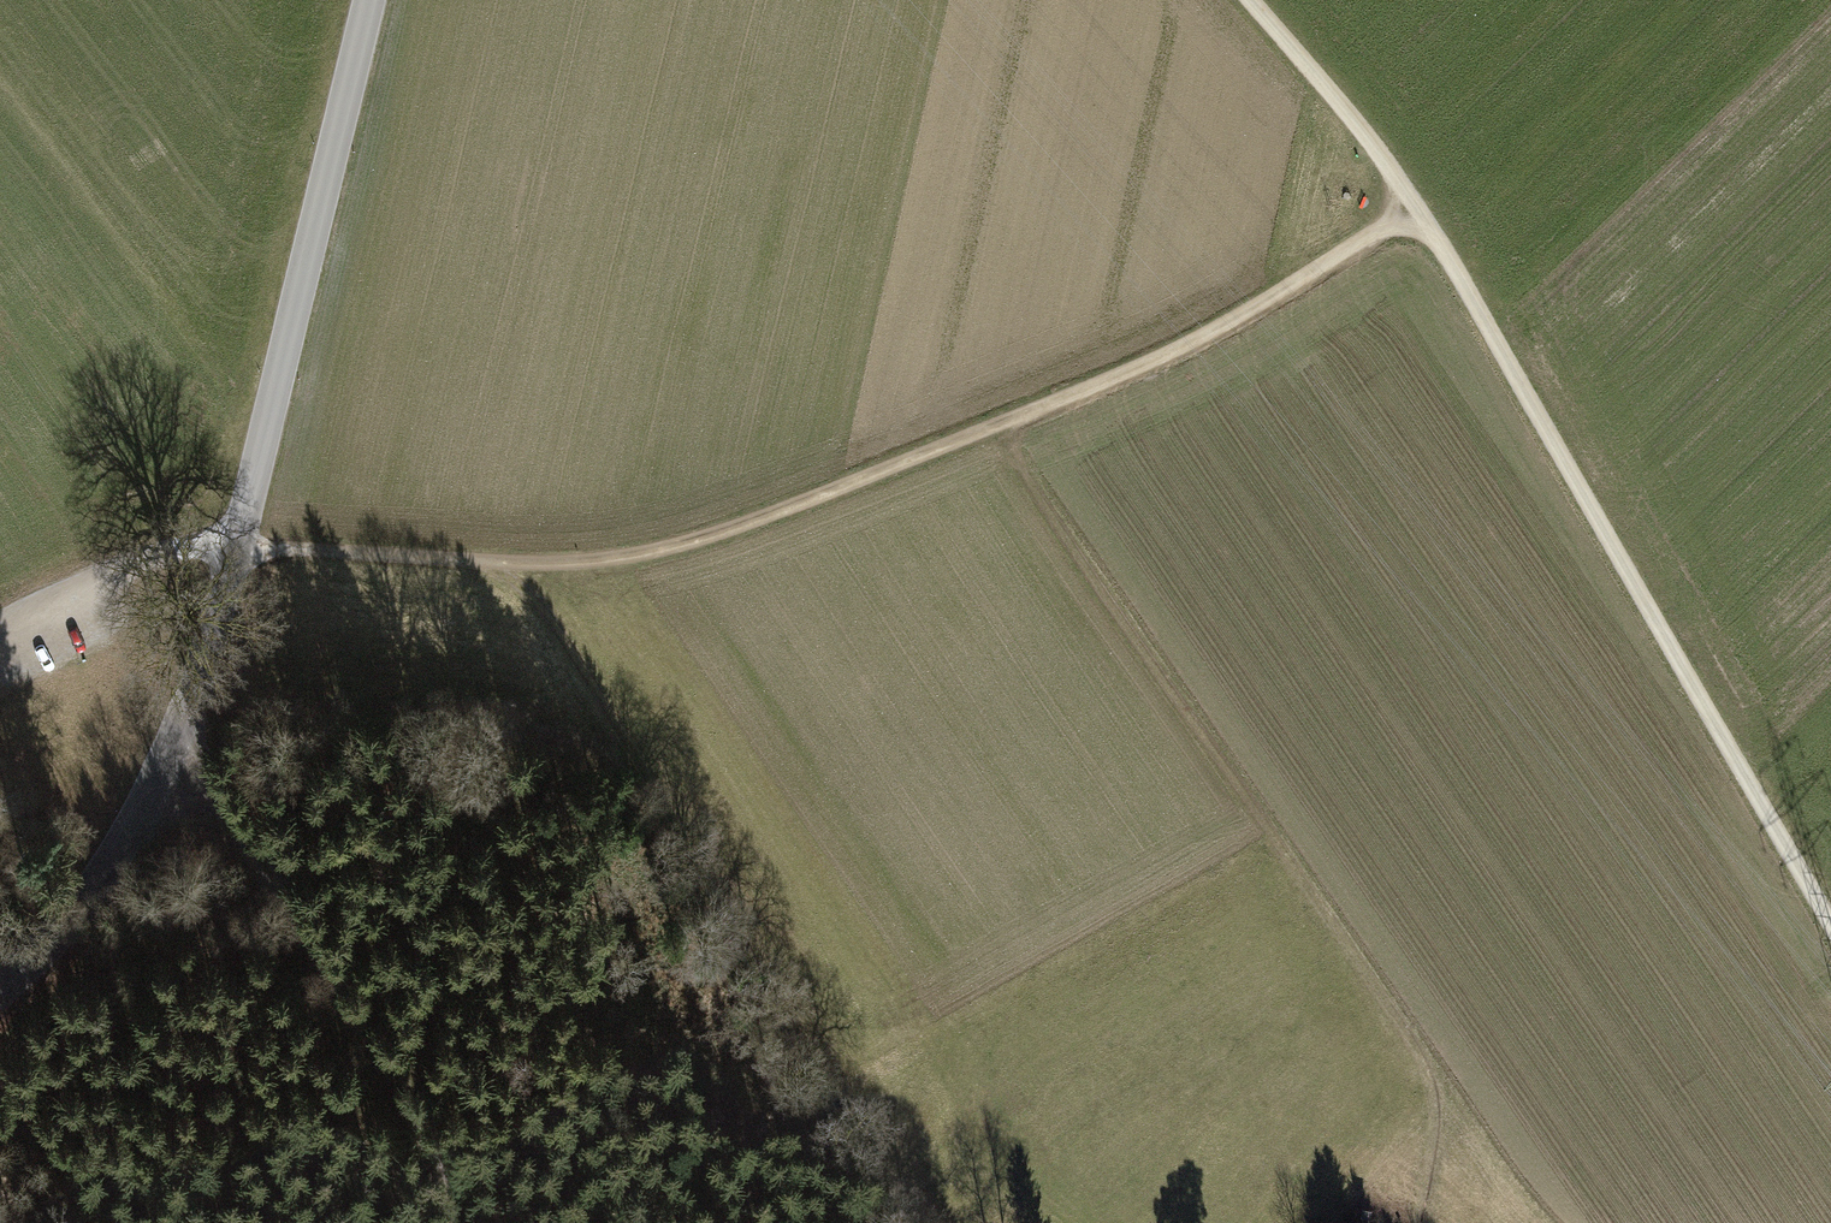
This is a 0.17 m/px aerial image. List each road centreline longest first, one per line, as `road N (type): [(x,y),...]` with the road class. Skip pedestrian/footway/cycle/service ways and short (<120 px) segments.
road 1 (track): [(0,623),(192,551),(237,547),(569,568),(721,539),(1008,429),(1201,343),(1421,214)]
road 2 (track): [(1244,0),(1421,214),(1830,922)]
road 3 (tertiary): [(0,984),(72,917),(173,741),(237,547),(369,0)]
road 4 (track): [(1424,1222),(1441,1127),(1422,1051),(1031,483),(1008,429)]
road 5 (track): [(490,567),(533,596),(555,624),(903,1222)]
road 6 (track): [(173,741),(436,1172),(457,1222)]

